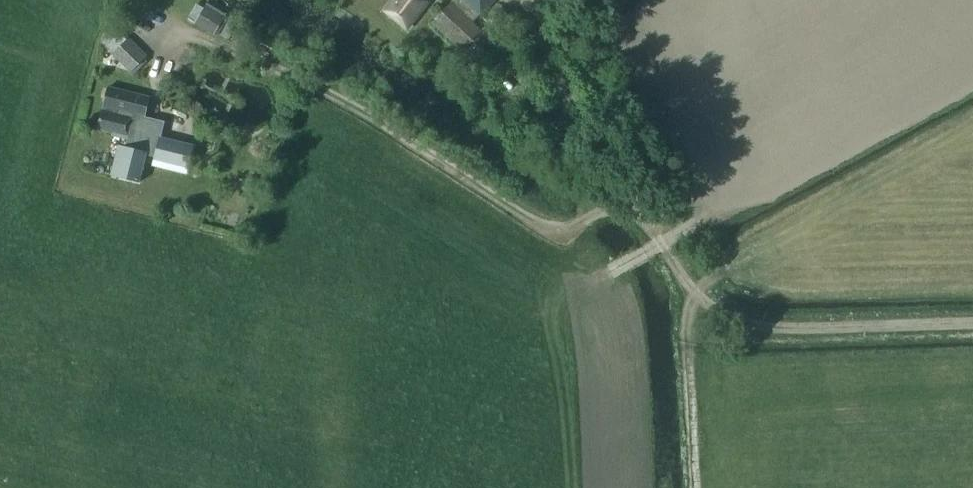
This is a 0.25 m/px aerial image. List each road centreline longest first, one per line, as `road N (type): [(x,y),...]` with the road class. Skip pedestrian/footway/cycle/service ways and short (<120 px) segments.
road 1 (track): [(972,324),(753,331),(731,325),(708,309),(525,33)]
road 2 (track): [(637,204),(578,223),(538,221),(341,99),(199,39)]
road 3 (track): [(701,298),(691,341),(692,487)]

